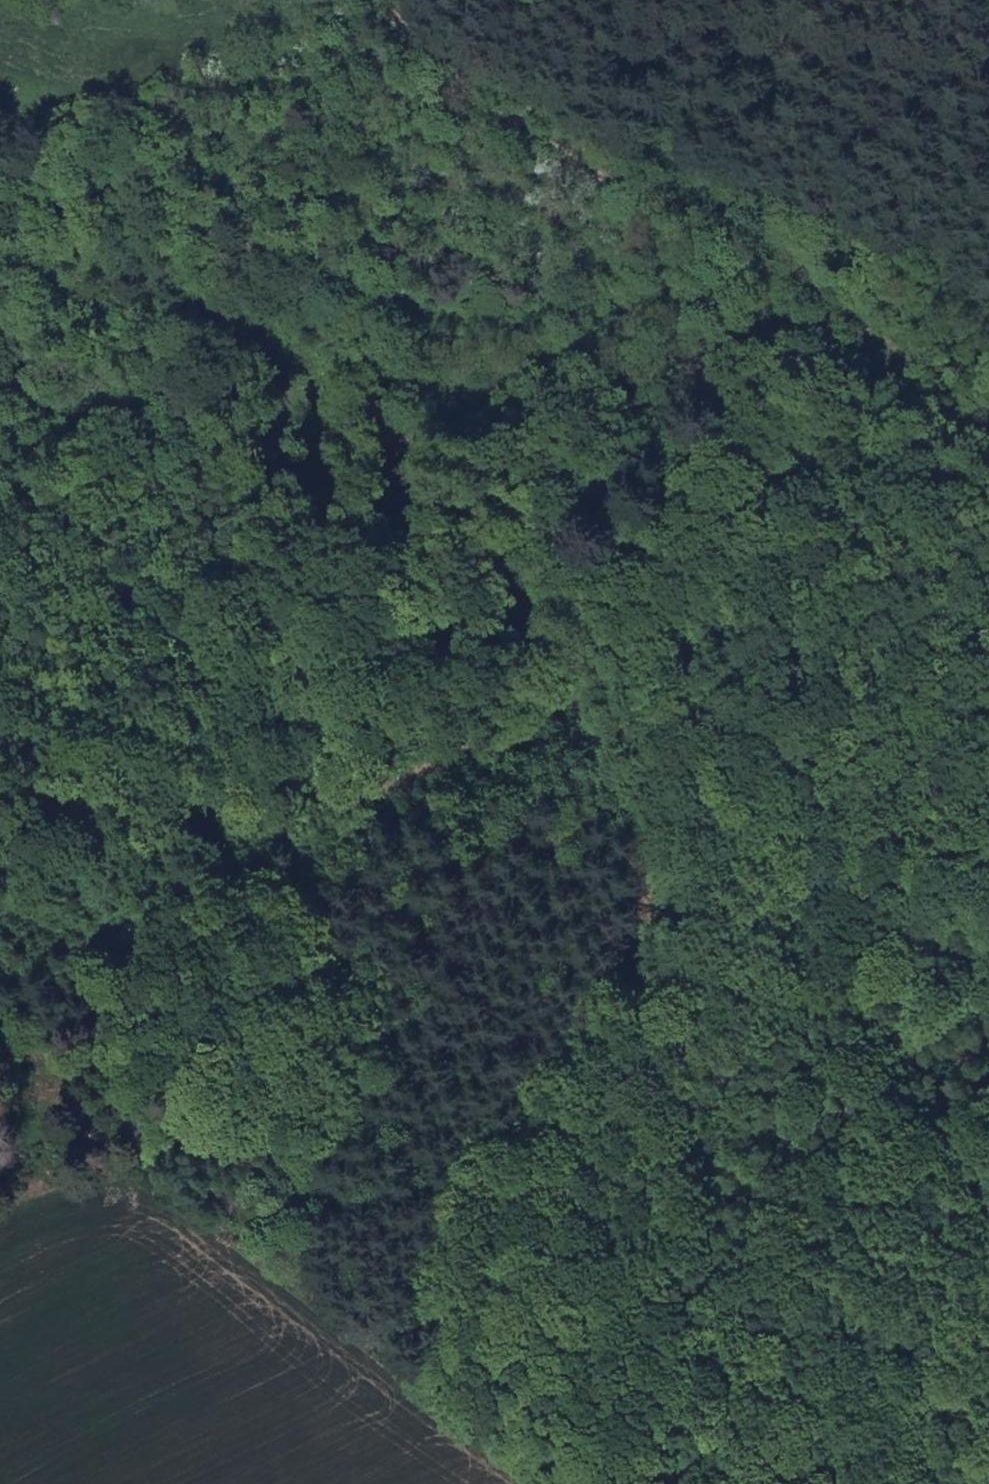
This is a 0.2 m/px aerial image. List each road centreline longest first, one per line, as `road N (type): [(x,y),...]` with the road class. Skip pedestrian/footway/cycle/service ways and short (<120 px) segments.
road 1 (track): [(392,0),(467,86),(705,213),(892,351),(887,378),(773,468),(742,567),(593,660),(521,737),(180,878),(54,871),(0,888)]

